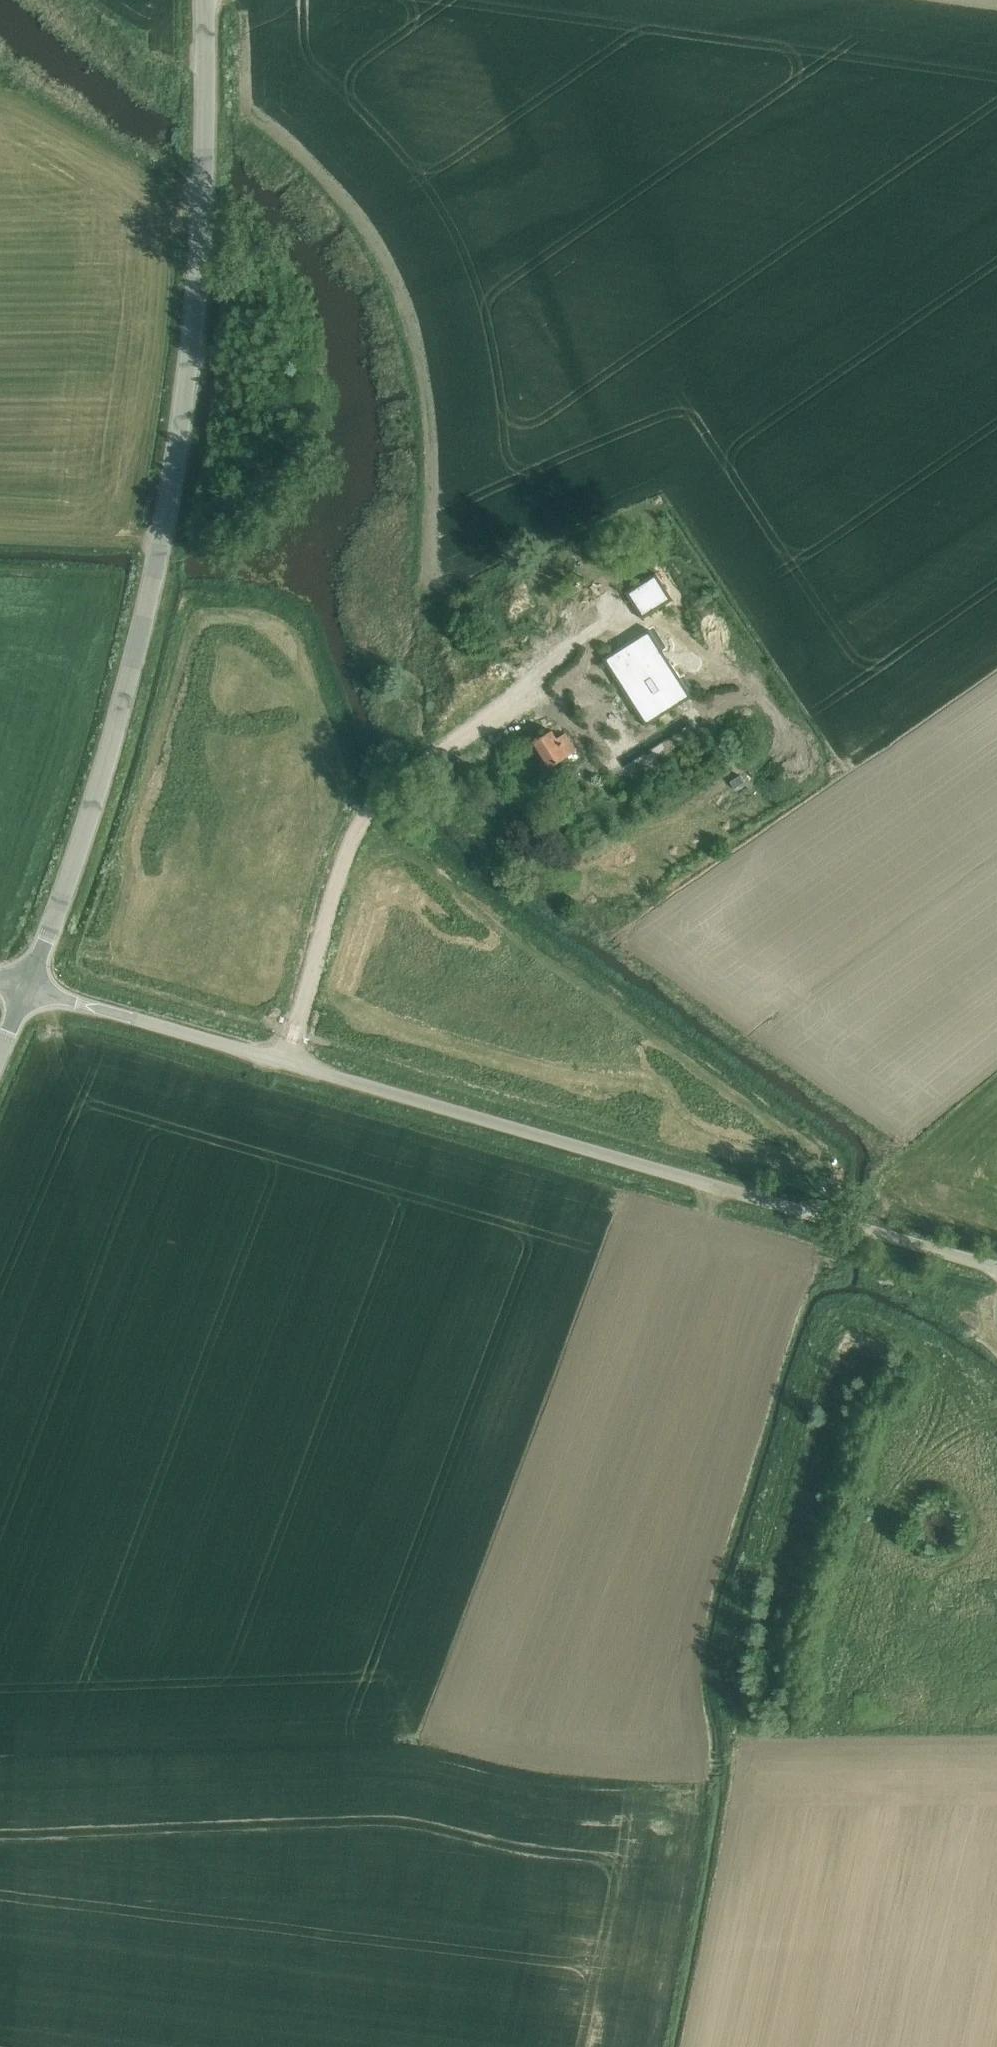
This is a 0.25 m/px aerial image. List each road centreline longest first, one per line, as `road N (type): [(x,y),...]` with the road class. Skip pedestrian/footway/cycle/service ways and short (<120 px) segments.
road 1 (tertiary): [(26,988),(101,779),(175,466),(204,193),(203,0)]
road 2 (unclassified): [(996,1267),(26,988)]

